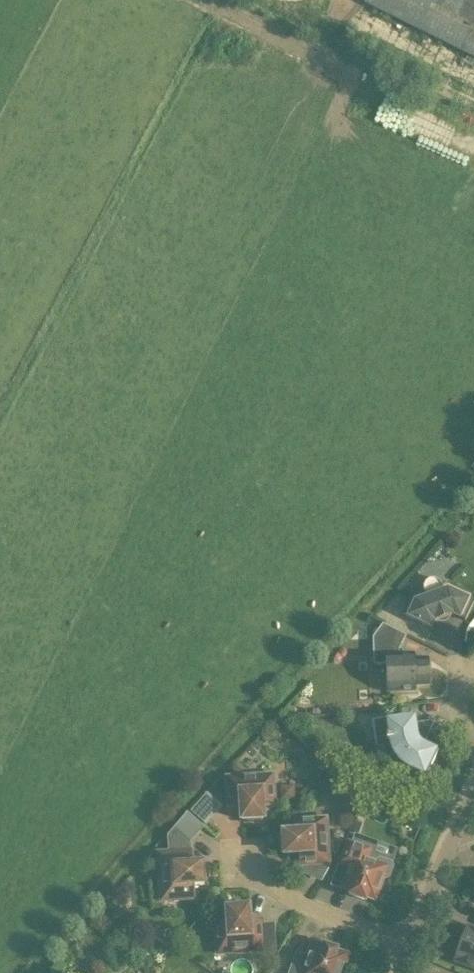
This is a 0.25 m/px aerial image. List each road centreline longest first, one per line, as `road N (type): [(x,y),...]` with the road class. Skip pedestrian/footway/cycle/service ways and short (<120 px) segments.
road 1 (residential): [(246,870),(412,944)]
road 2 (residential): [(412,944),(473,785)]

